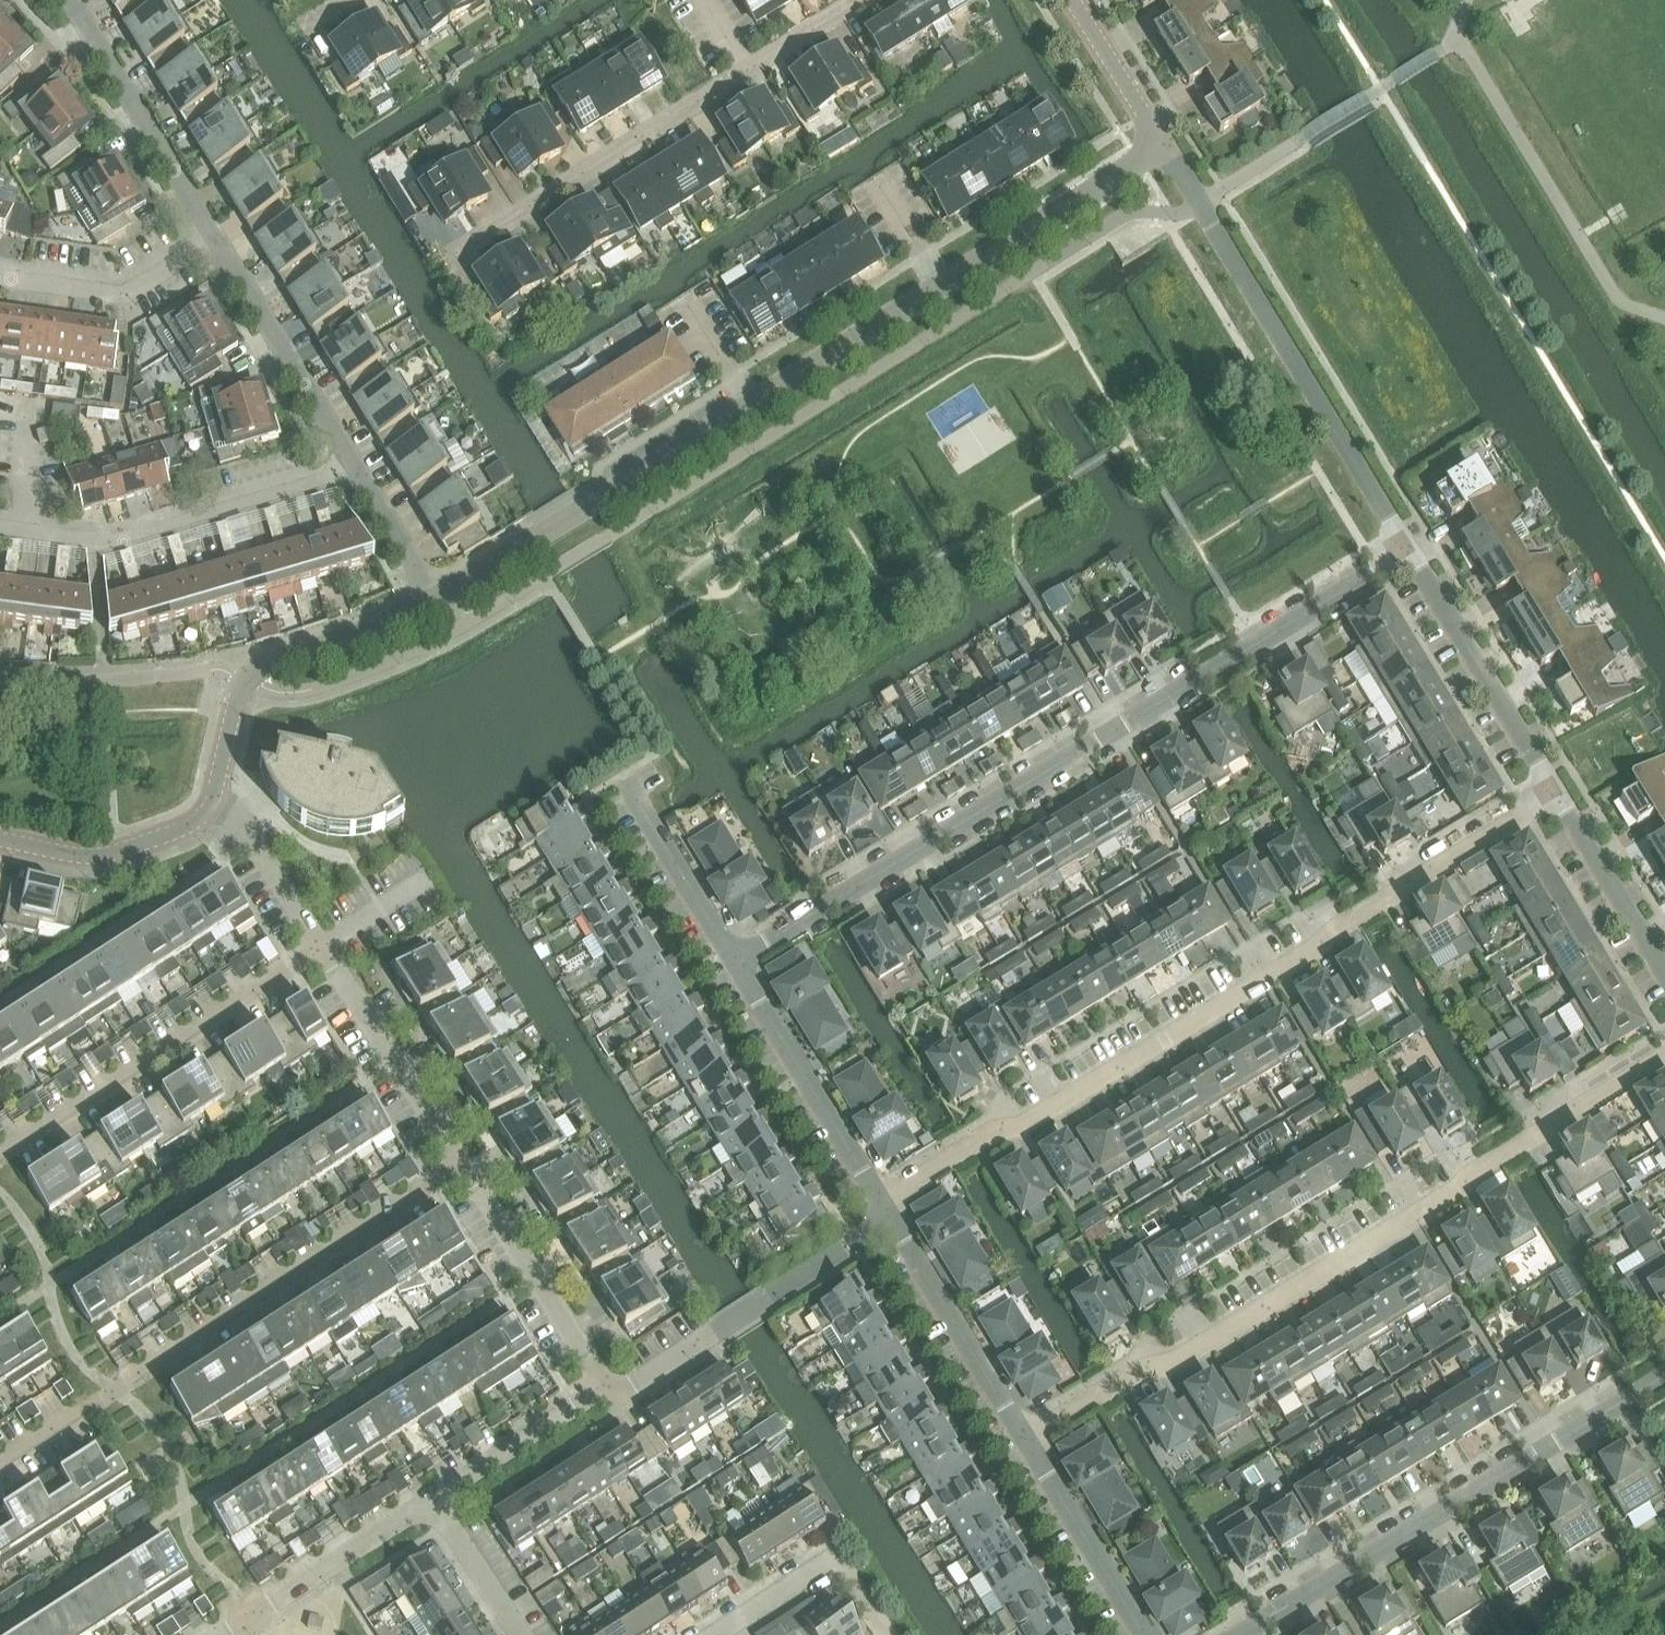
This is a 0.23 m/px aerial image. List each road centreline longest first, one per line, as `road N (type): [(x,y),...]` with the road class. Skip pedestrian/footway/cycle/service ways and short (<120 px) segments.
road 1 (tertiary): [(1164,145),(437,596)]
road 2 (residential): [(888,1211),(911,1181),(991,1130),(1029,1121),(1557,791)]
road 3 (residential): [(736,958),(1410,550)]
road 4 (residential): [(1024,1433),(1137,1368),(1169,1363),(1664,1053)]
road 5 (residential): [(0,1465),(462,1159)]
road 6 (residential): [(1233,1634),(1664,1379)]
road 7 (residential): [(863,0),(453,252)]
road 8 (residential): [(1410,550),(1164,145)]
road 9 (residential): [(0,1155),(324,942)]
road 10 (residential): [(356,471),(108,543),(0,527)]
road 11 (tertiary): [(437,596),(267,664),(239,690),(212,803)]
road 12 (residential): [(608,1387),(634,1387),(868,1234),(888,1211)]
road 13 (residential): [(888,1211),(736,958)]
road 14 (residential): [(1557,791),(1410,550)]
road 15 (residential): [(218,241),(72,0)]
road 16 (residential): [(608,1387),(462,1159)]
road 17 (residential): [(356,471),(218,241)]
road 18 (residential): [(1024,1433),(888,1211)]
road 19 (residential): [(216,1634),(433,1494)]
road 20 (residential): [(462,1159),(324,942)]
road 21 (residential): [(1144,1634),(1024,1433)]
road 22 (residential): [(218,241),(124,294),(0,277)]
road 23 (residential): [(888,1634),(850,1575),(830,1563),(711,1634)]
road 24 (tertiary): [(212,803),(194,821),(112,852),(74,854),(0,838)]
road 25 (residential): [(1664,974),(1557,791)]
road 26 (residential): [(433,1494),(608,1387)]
road 27 (residential): [(736,958),(627,789)]
road 28 (residential): [(324,942),(253,837),(212,803)]
road 29 (tertiary): [(1074,0),(1164,145)]
road 30 (residential): [(525,1634),(433,1494)]
road 31 (residential): [(437,596),(356,471)]

